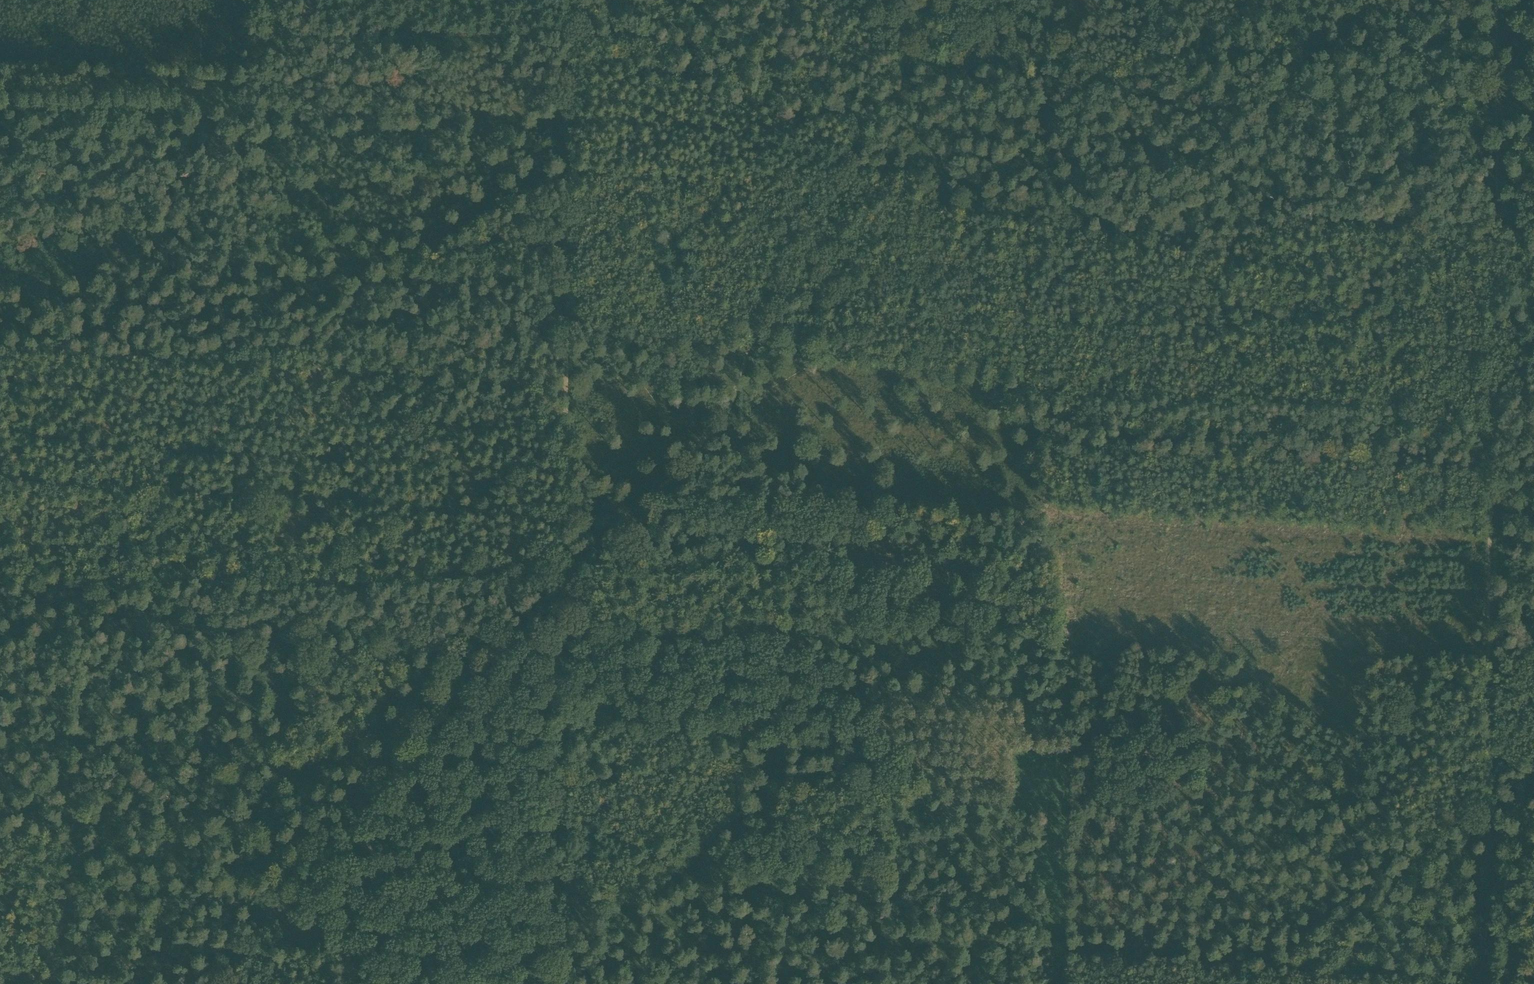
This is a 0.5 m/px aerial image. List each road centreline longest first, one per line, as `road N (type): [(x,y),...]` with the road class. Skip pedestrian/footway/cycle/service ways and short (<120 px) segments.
road 1 (track): [(1493,0),(1481,983)]
road 2 (track): [(566,582),(731,408),(785,235),(878,108),(934,0)]
road 3 (track): [(566,582),(572,0)]
road 4 (track): [(566,582),(427,741),(344,820),(226,983)]
road 5 (track): [(555,983),(566,582)]
road 6 (track): [(570,124),(247,124)]
road 7 (track): [(516,638),(281,626)]

